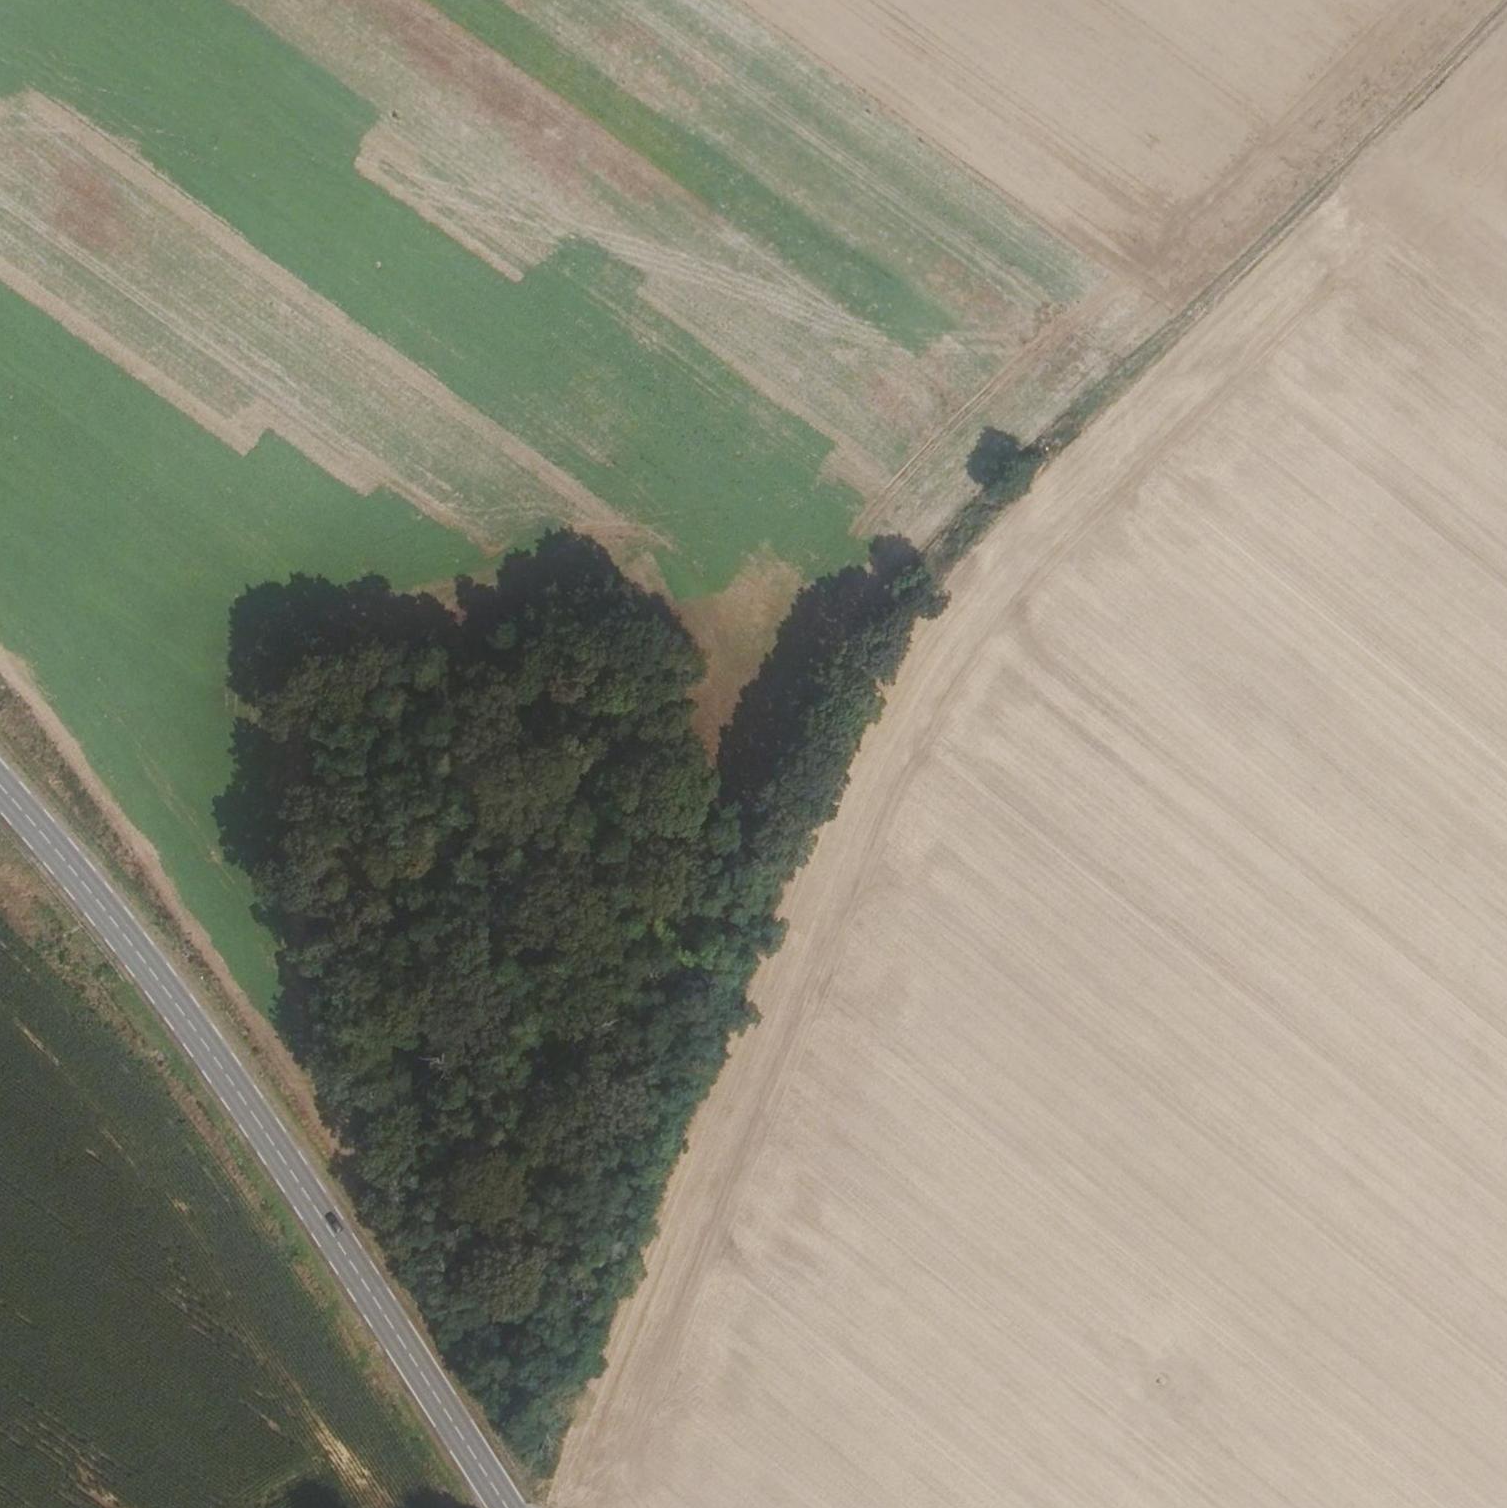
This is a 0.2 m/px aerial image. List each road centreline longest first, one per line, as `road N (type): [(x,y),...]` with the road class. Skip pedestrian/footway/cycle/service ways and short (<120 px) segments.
road 1 (primary): [(508,1507),(199,1034),(0,785)]

